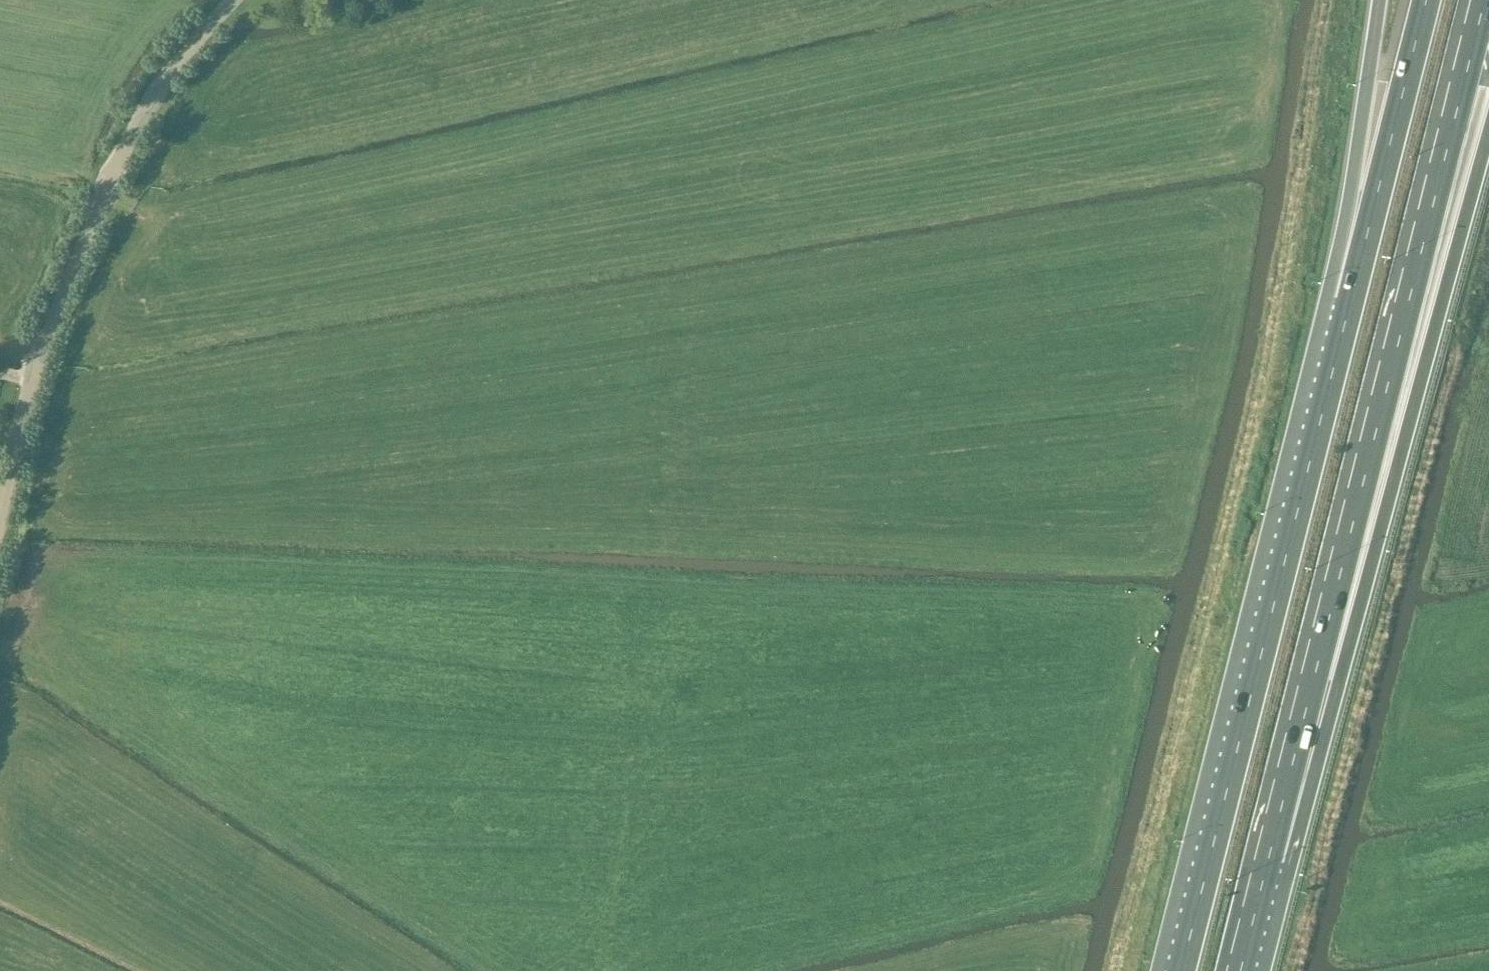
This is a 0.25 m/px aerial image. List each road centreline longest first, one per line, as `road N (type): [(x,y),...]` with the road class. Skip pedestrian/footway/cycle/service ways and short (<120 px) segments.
road 1 (motorway): [(1262,859),(1481,0)]
road 2 (motorway): [(1352,295),(1181,970)]
road 3 (unclassified): [(0,519),(47,335),(118,167),(171,72),(232,0)]
road 4 (motorway): [(1262,859),(1391,441)]
road 5 (motorway): [(1391,441),(1488,128)]
road 6 (motorway): [(1426,0),(1352,295)]
road 7 (motorway): [(1379,0),(1352,295)]
road 8 (motorway): [(1391,441),(1488,205)]

